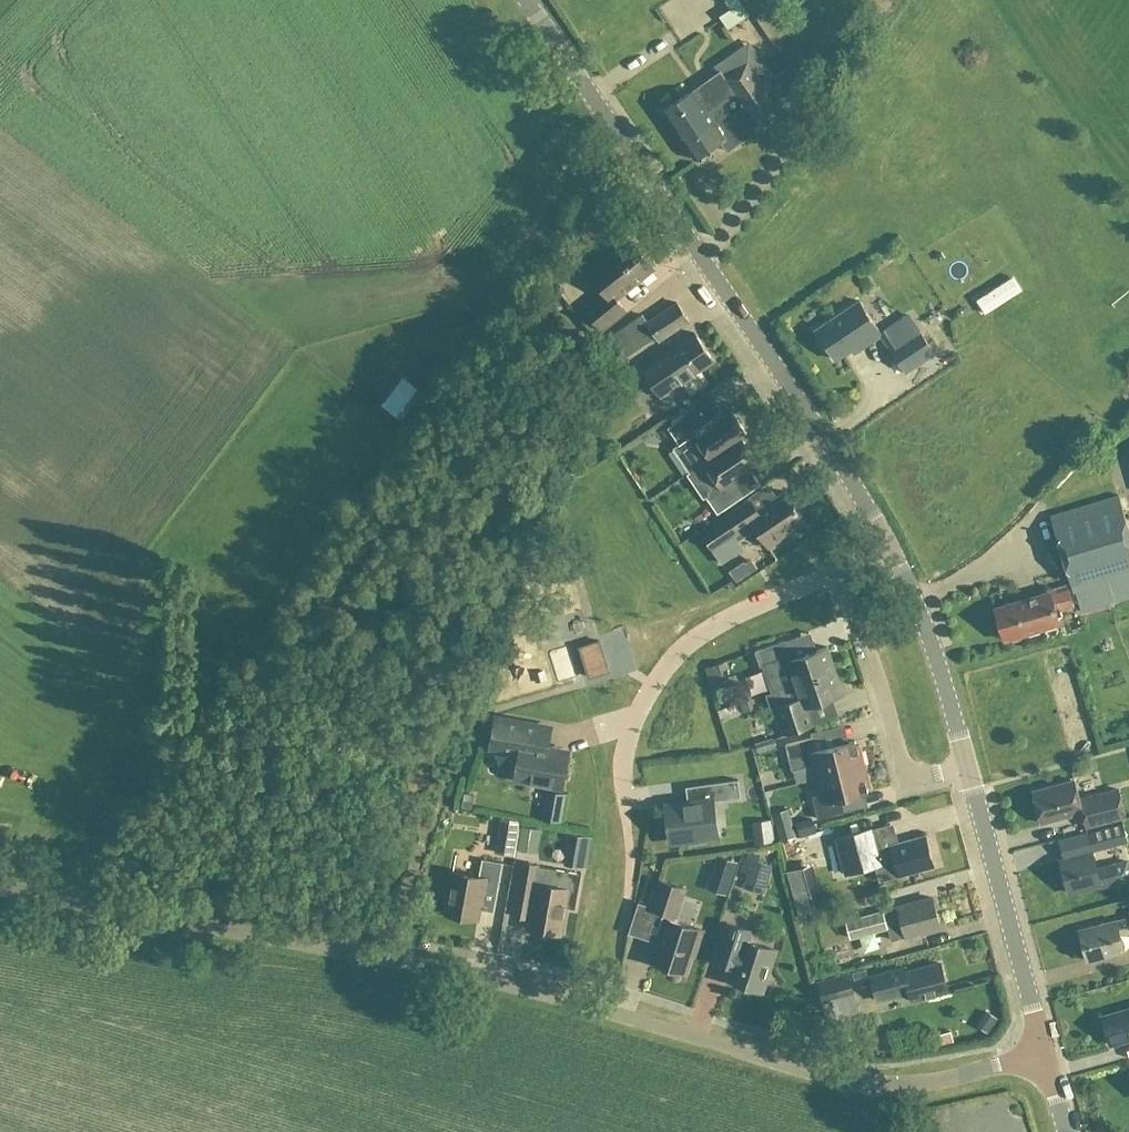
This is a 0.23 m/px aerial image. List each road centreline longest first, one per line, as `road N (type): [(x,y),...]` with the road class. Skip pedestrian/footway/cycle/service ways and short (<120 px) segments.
road 1 (unclassified): [(1046,1056),(905,1086),(859,1085),(499,984),(0,890)]
road 2 (tertiary): [(887,543),(521,0)]
road 3 (tertiary): [(1046,1056),(925,628),(887,543)]
road 4 (residential): [(887,543),(733,617),(665,670),(627,736),(625,810)]

